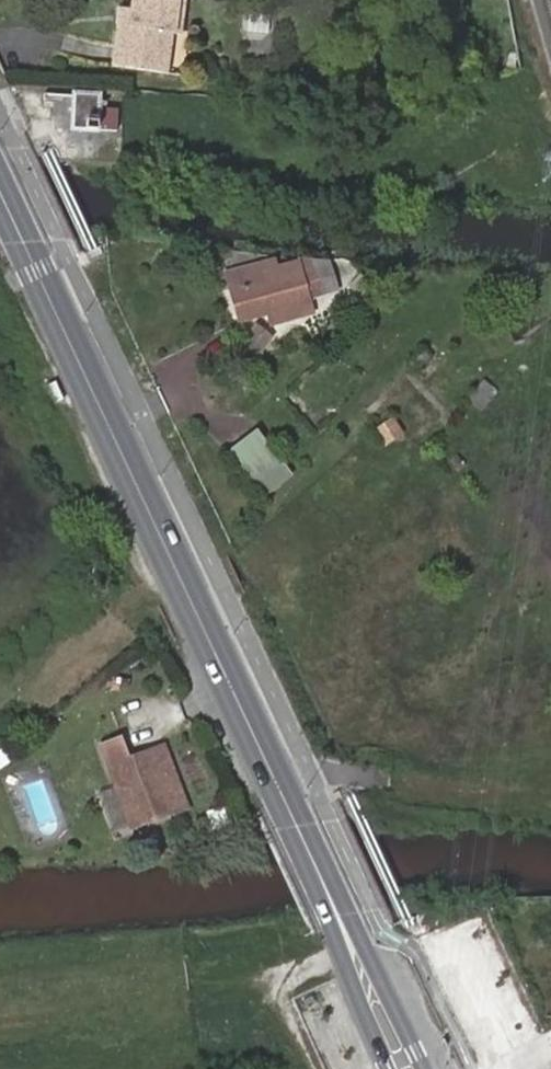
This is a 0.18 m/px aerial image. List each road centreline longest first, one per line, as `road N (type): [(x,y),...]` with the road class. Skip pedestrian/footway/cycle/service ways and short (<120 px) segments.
road 1 (secondary): [(288,806),(0,193)]
road 2 (track): [(0,953),(215,936),(282,974),(351,944)]
road 3 (secondary): [(408,1068),(341,924)]
road 4 (secondary): [(288,806),(341,924)]

